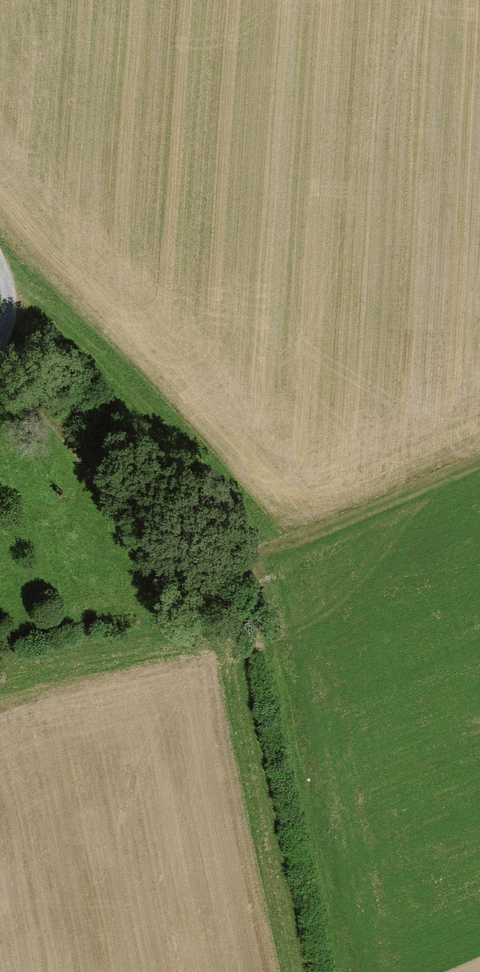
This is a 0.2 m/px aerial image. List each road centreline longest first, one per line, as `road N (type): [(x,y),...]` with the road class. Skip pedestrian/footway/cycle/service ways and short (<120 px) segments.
road 1 (track): [(479,458),(274,545),(261,592),(300,712),(350,971)]
road 2 (track): [(0,346),(21,364),(181,587),(176,630),(150,645),(35,666),(0,681)]

